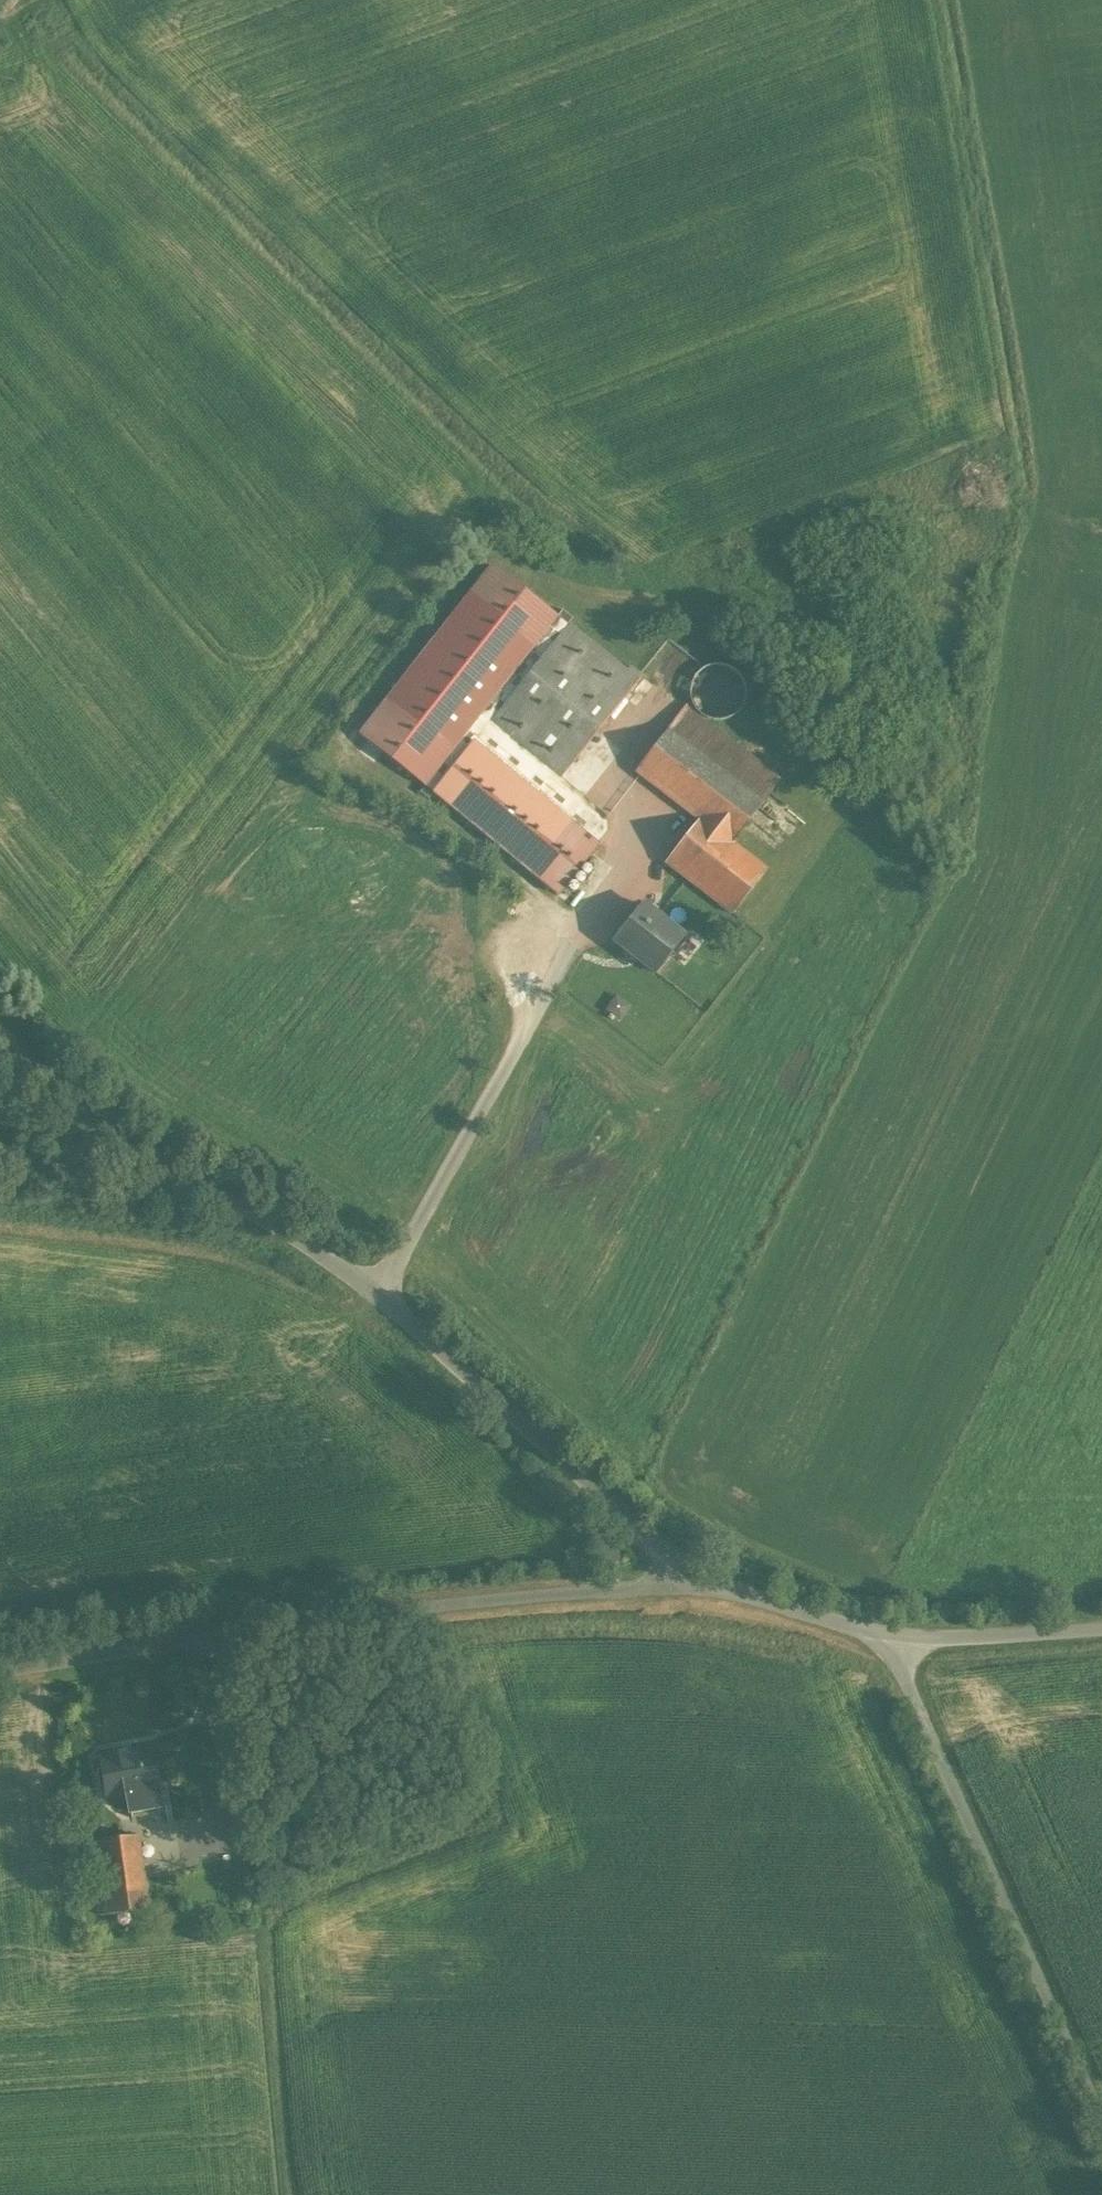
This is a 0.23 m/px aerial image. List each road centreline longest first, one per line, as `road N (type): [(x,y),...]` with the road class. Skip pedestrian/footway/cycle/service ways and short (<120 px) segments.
road 1 (unclassified): [(682,1547),(589,1481),(295,1215),(61,1075),(0,1026)]
road 2 (unclassified): [(0,1660),(274,1612),(645,1572),(682,1547)]
road 3 (unclassified): [(895,1622),(1101,2083)]
road 4 (unclassified): [(895,1622),(682,1547)]
road 5 (unclassified): [(1101,1615),(964,1626),(895,1622)]

